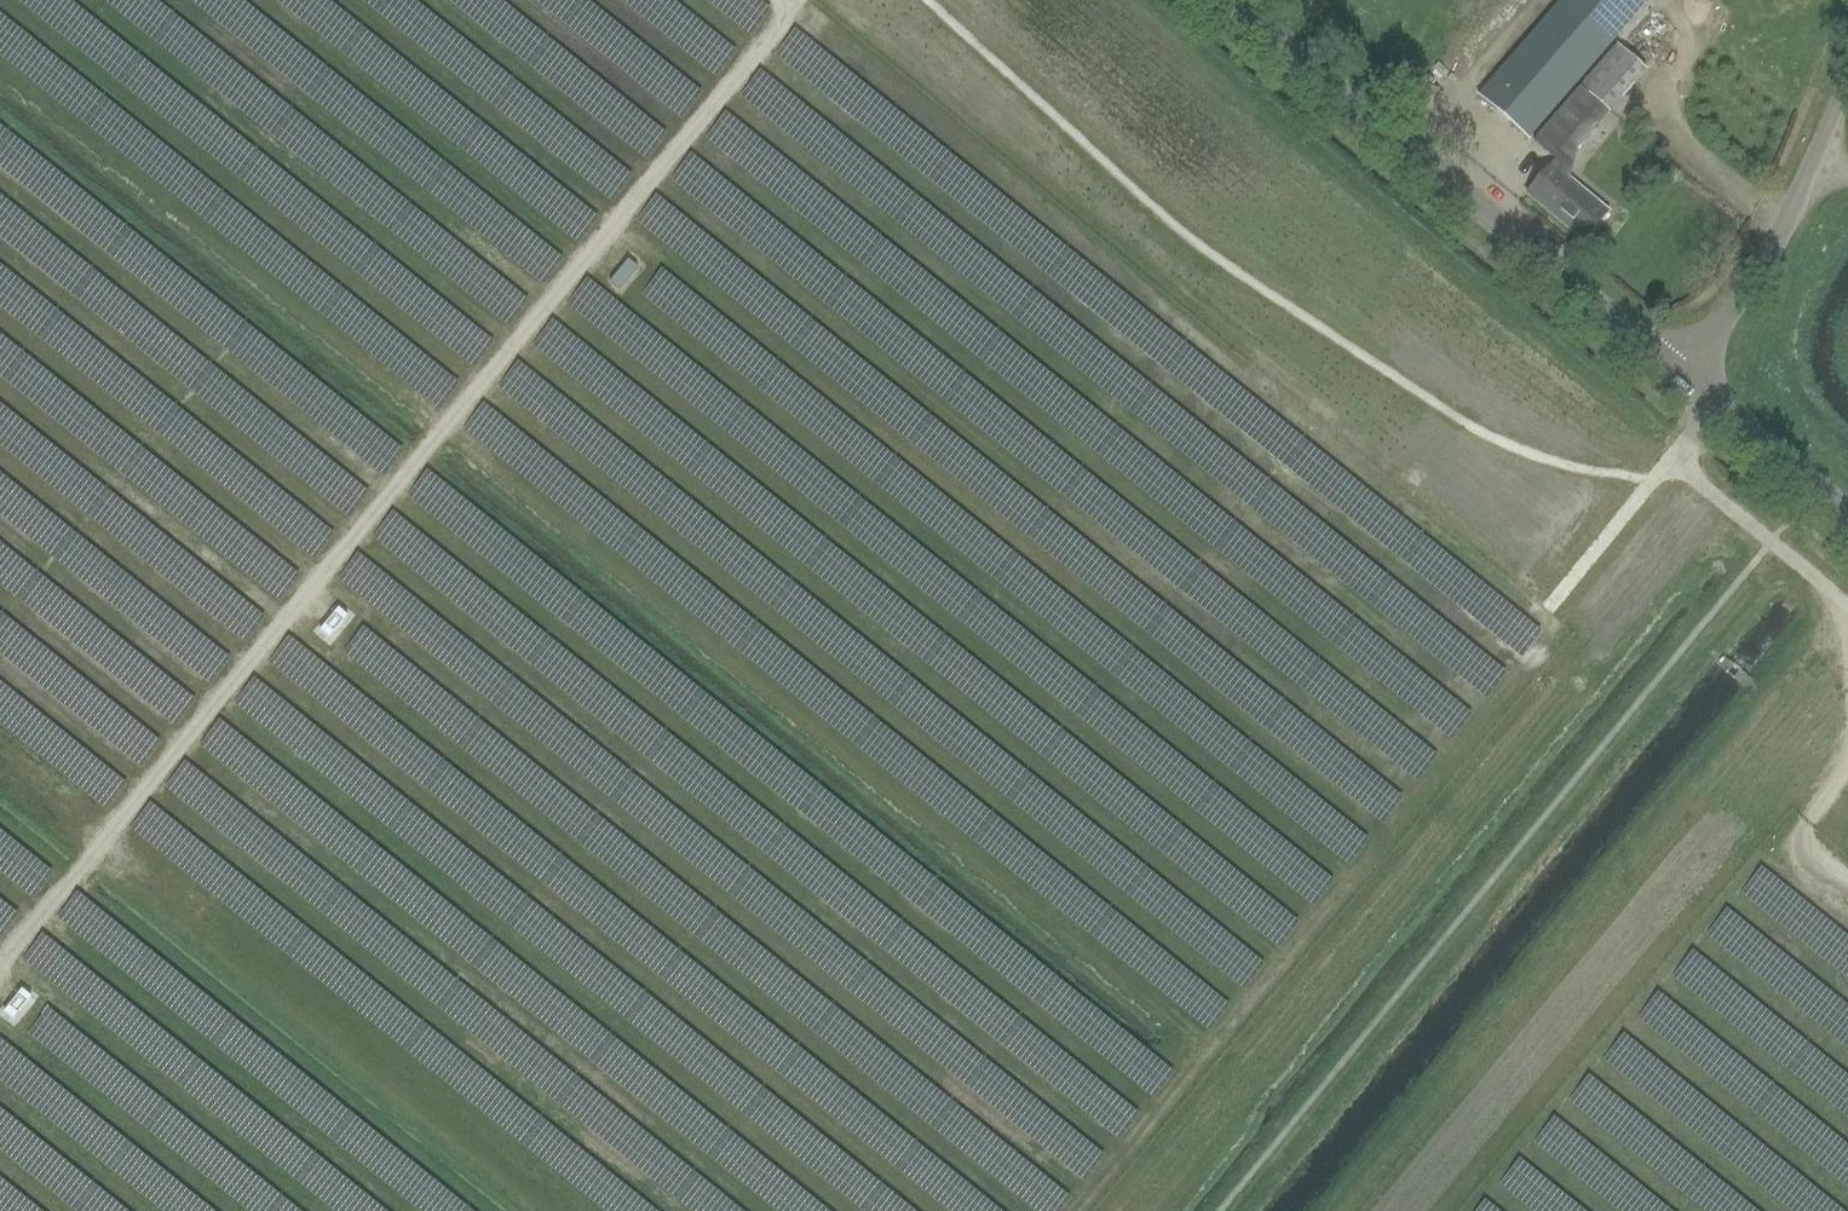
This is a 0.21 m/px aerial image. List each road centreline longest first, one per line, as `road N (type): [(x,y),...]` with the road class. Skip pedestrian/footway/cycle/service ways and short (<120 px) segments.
road 1 (tertiary): [(1687,378),(1242,0)]
road 2 (unclassified): [(1687,378),(1756,278),(1847,77)]
road 3 (tertiary): [(1847,510),(1687,378)]

